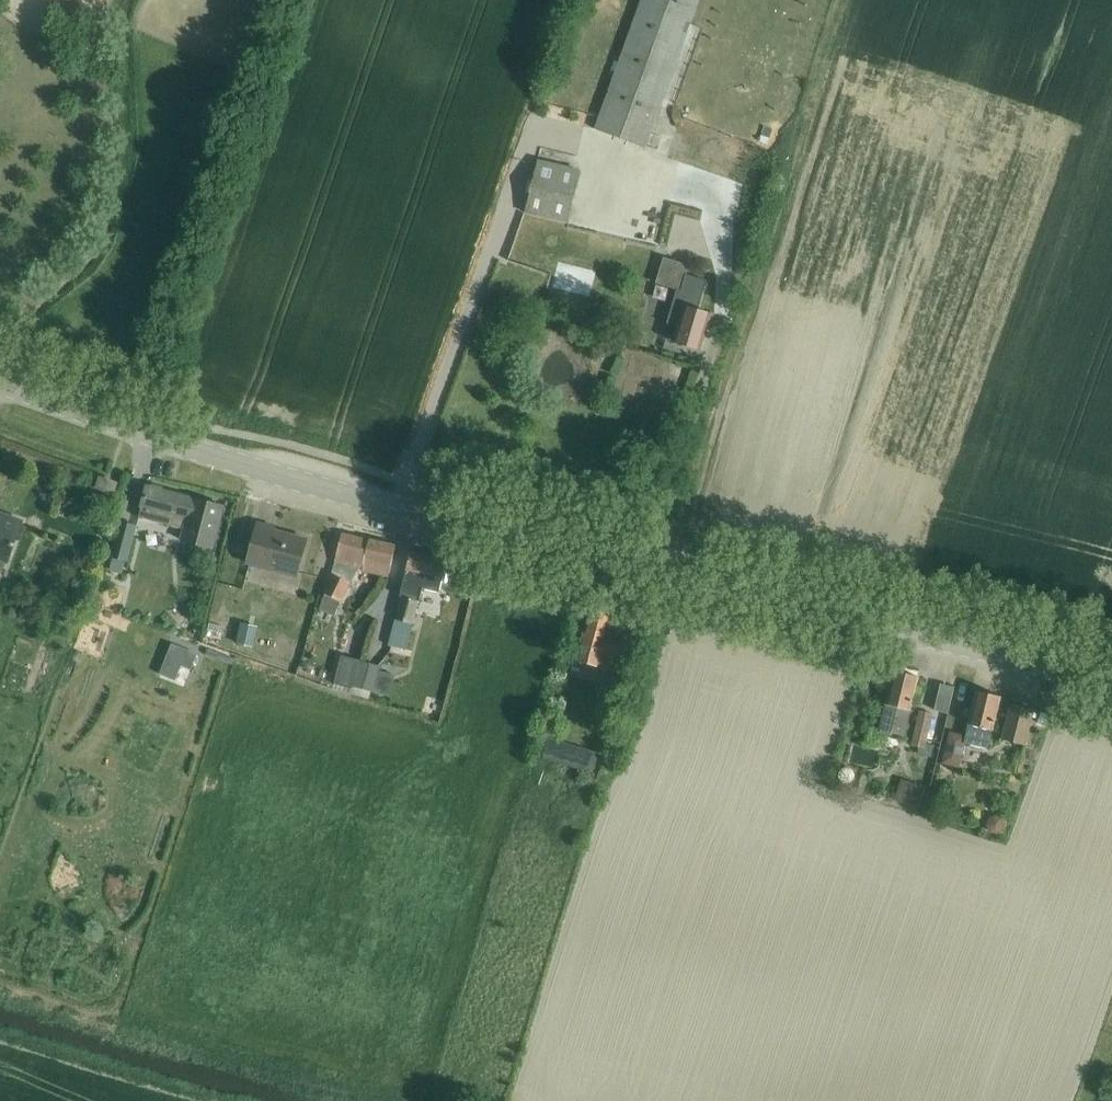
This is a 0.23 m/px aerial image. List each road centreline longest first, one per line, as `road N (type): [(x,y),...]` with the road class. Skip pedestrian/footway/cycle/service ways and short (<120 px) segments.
road 1 (secondary): [(1111,685),(320,491),(0,387)]

